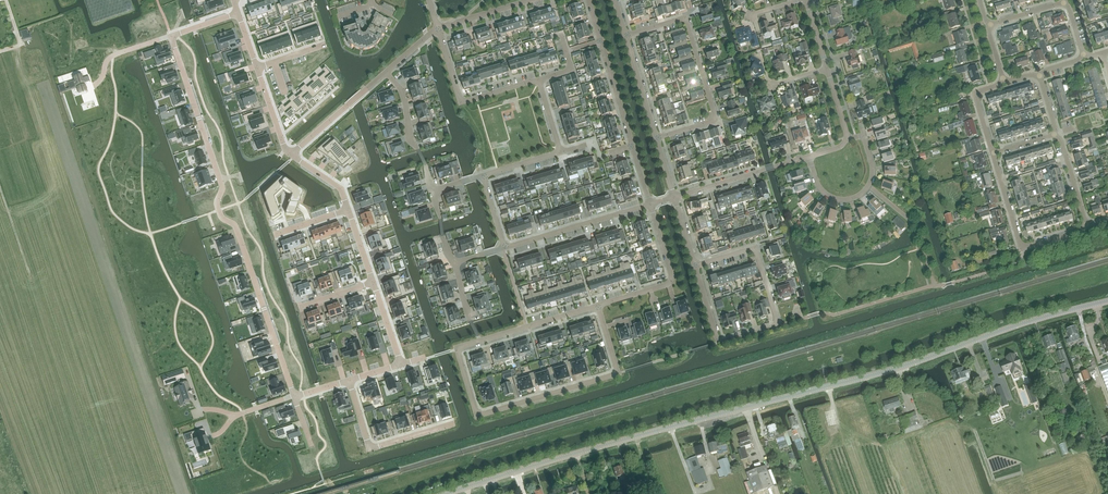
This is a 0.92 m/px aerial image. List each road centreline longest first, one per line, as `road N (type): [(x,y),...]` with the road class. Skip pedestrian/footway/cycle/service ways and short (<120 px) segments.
road 1 (tertiary): [(447,493),(1107,301)]
road 2 (residential): [(598,305),(457,349),(476,410),(615,374),(604,327)]
road 3 (residential): [(295,397),(237,231),(217,207),(221,182),(170,36)]
road 4 (residential): [(625,35),(687,23),(714,118),(656,138)]
road 5 (residential): [(695,265),(748,249),(757,254),(776,323),(720,339)]
road 6 (residential): [(601,41),(650,204)]
road 7 (residential): [(650,204),(670,282),(598,305)]
road 8 (residential): [(349,380),(371,447),(453,424)]
road 9 (residential): [(438,28),(463,101),(538,79)]
road 10 (residential): [(847,137),(864,139),(872,166),(868,186),(852,198),(822,191),(809,156)]
road 11 (residential): [(505,248),(650,204)]
road 12 (track): [(0,188),(31,278),(0,288)]

